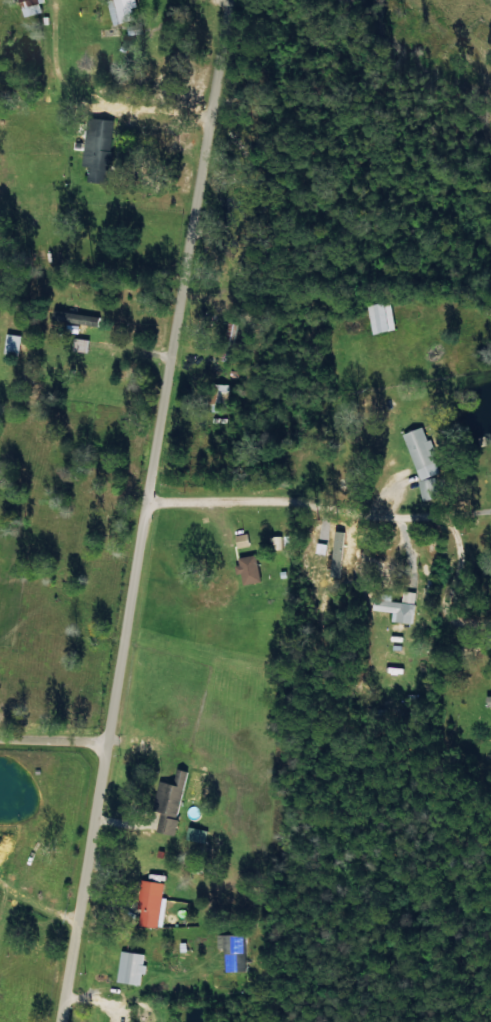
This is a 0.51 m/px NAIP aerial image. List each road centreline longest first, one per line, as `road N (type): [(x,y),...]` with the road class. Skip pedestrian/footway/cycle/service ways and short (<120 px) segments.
road 1 (residential): [(81,1021),(107,854),(107,765),(126,725),(232,0)]
road 2 (residential): [(490,324),(434,275),(406,270),(192,271)]

